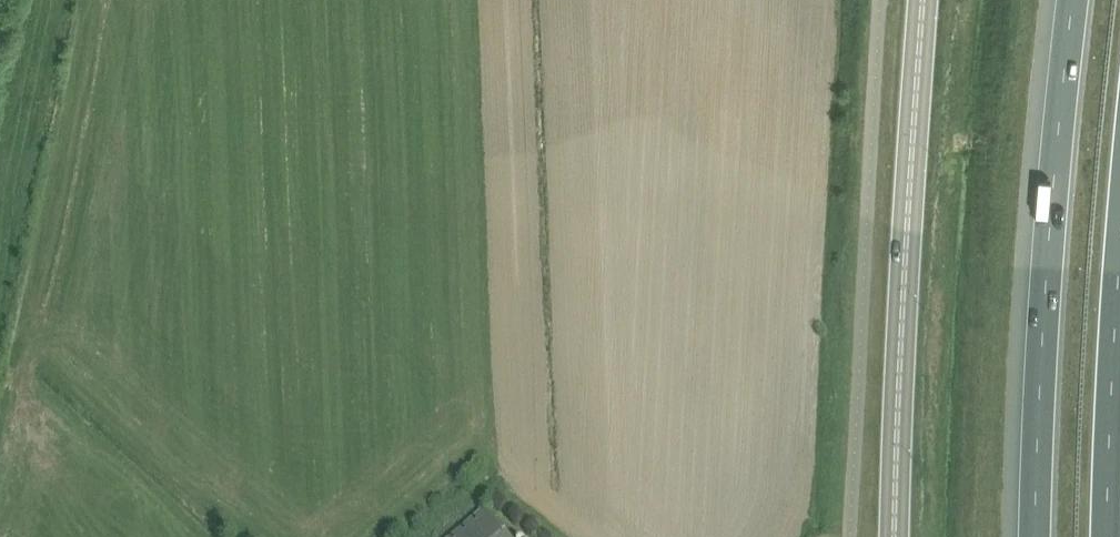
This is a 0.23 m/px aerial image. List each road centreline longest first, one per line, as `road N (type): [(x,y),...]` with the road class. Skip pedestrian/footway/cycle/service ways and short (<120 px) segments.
road 1 (motorway): [(1074,0),(1035,536)]
road 2 (secondary): [(895,536),(925,0)]
road 3 (motorway): [(1110,536),(1119,333)]

